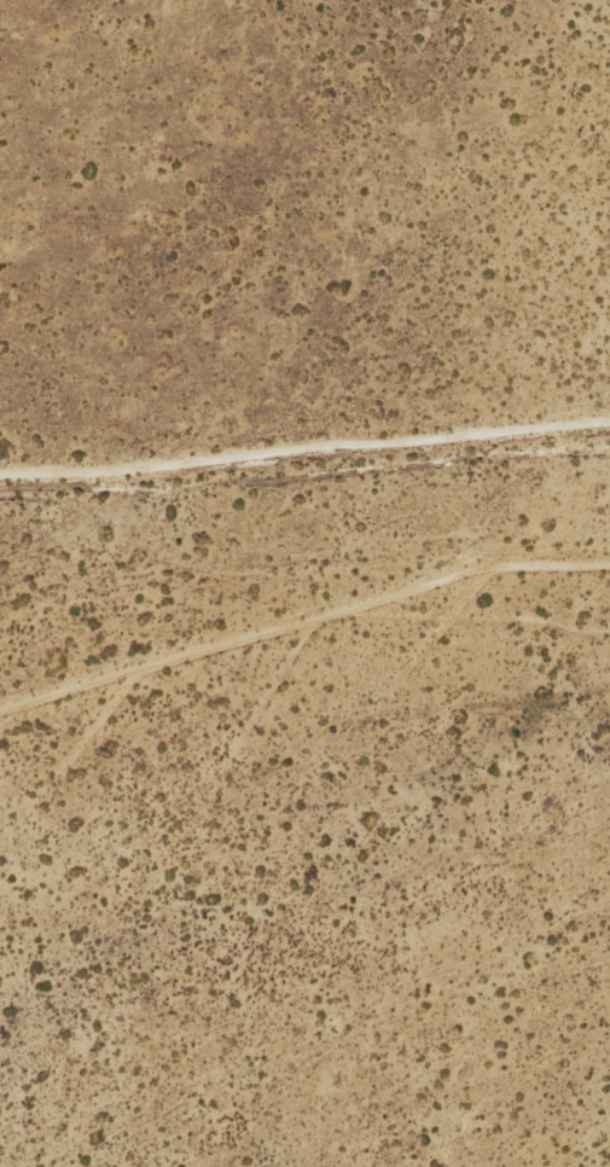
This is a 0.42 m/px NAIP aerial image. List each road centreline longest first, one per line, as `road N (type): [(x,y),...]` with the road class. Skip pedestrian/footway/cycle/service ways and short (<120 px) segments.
road 1 (residential): [(609,422),(0,458)]

